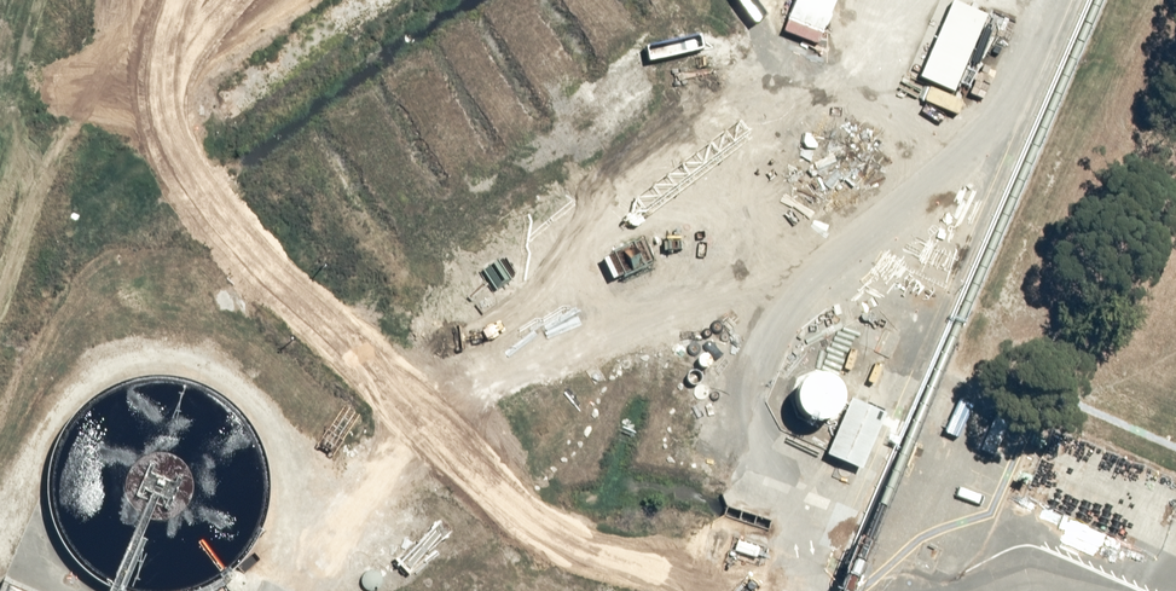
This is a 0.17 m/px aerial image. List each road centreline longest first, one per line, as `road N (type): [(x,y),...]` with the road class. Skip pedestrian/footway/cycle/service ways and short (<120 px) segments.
road 1 (track): [(766,590),(668,581),(553,532),(217,223),(162,114),(177,0)]
road 2 (track): [(287,590),(425,418),(597,322),(840,263)]

